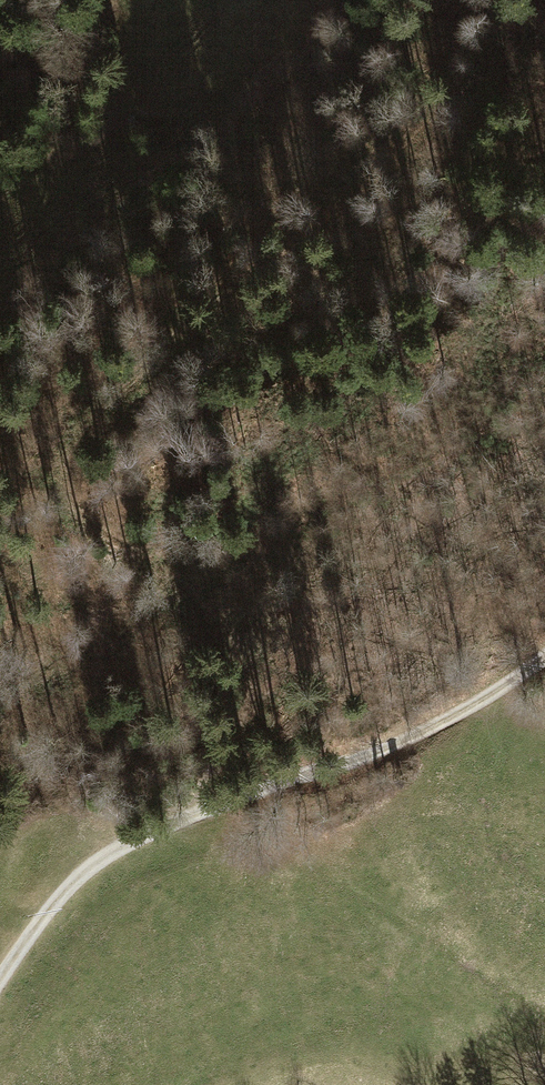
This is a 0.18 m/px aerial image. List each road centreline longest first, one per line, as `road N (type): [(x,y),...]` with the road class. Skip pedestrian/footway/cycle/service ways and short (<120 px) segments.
road 1 (track): [(184,821),(245,712),(243,659),(204,603),(71,507),(68,454),(93,413),(143,363),(291,237),(395,162),(493,31),(534,0)]
road 2 (track): [(544,654),(414,735),(111,850),(67,888),(0,980)]
road 3 (track): [(0,197),(98,138),(123,107)]

